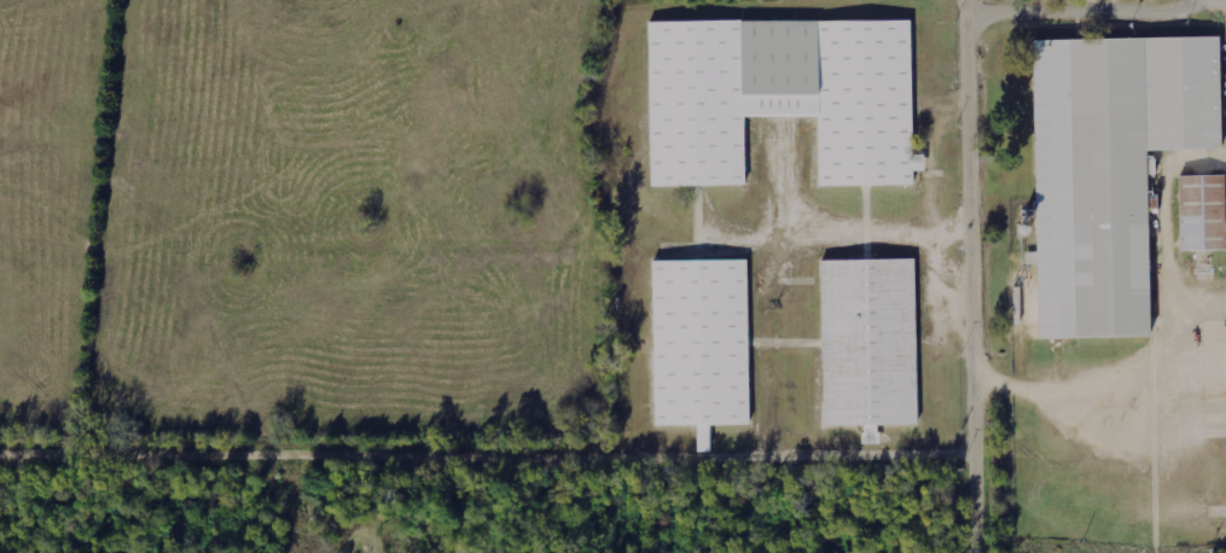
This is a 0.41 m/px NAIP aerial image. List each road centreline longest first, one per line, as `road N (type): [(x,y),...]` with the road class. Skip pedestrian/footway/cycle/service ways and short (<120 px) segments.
road 1 (tertiary): [(971,552),(964,0)]
road 2 (residential): [(964,21),(1180,12),(1198,0)]

